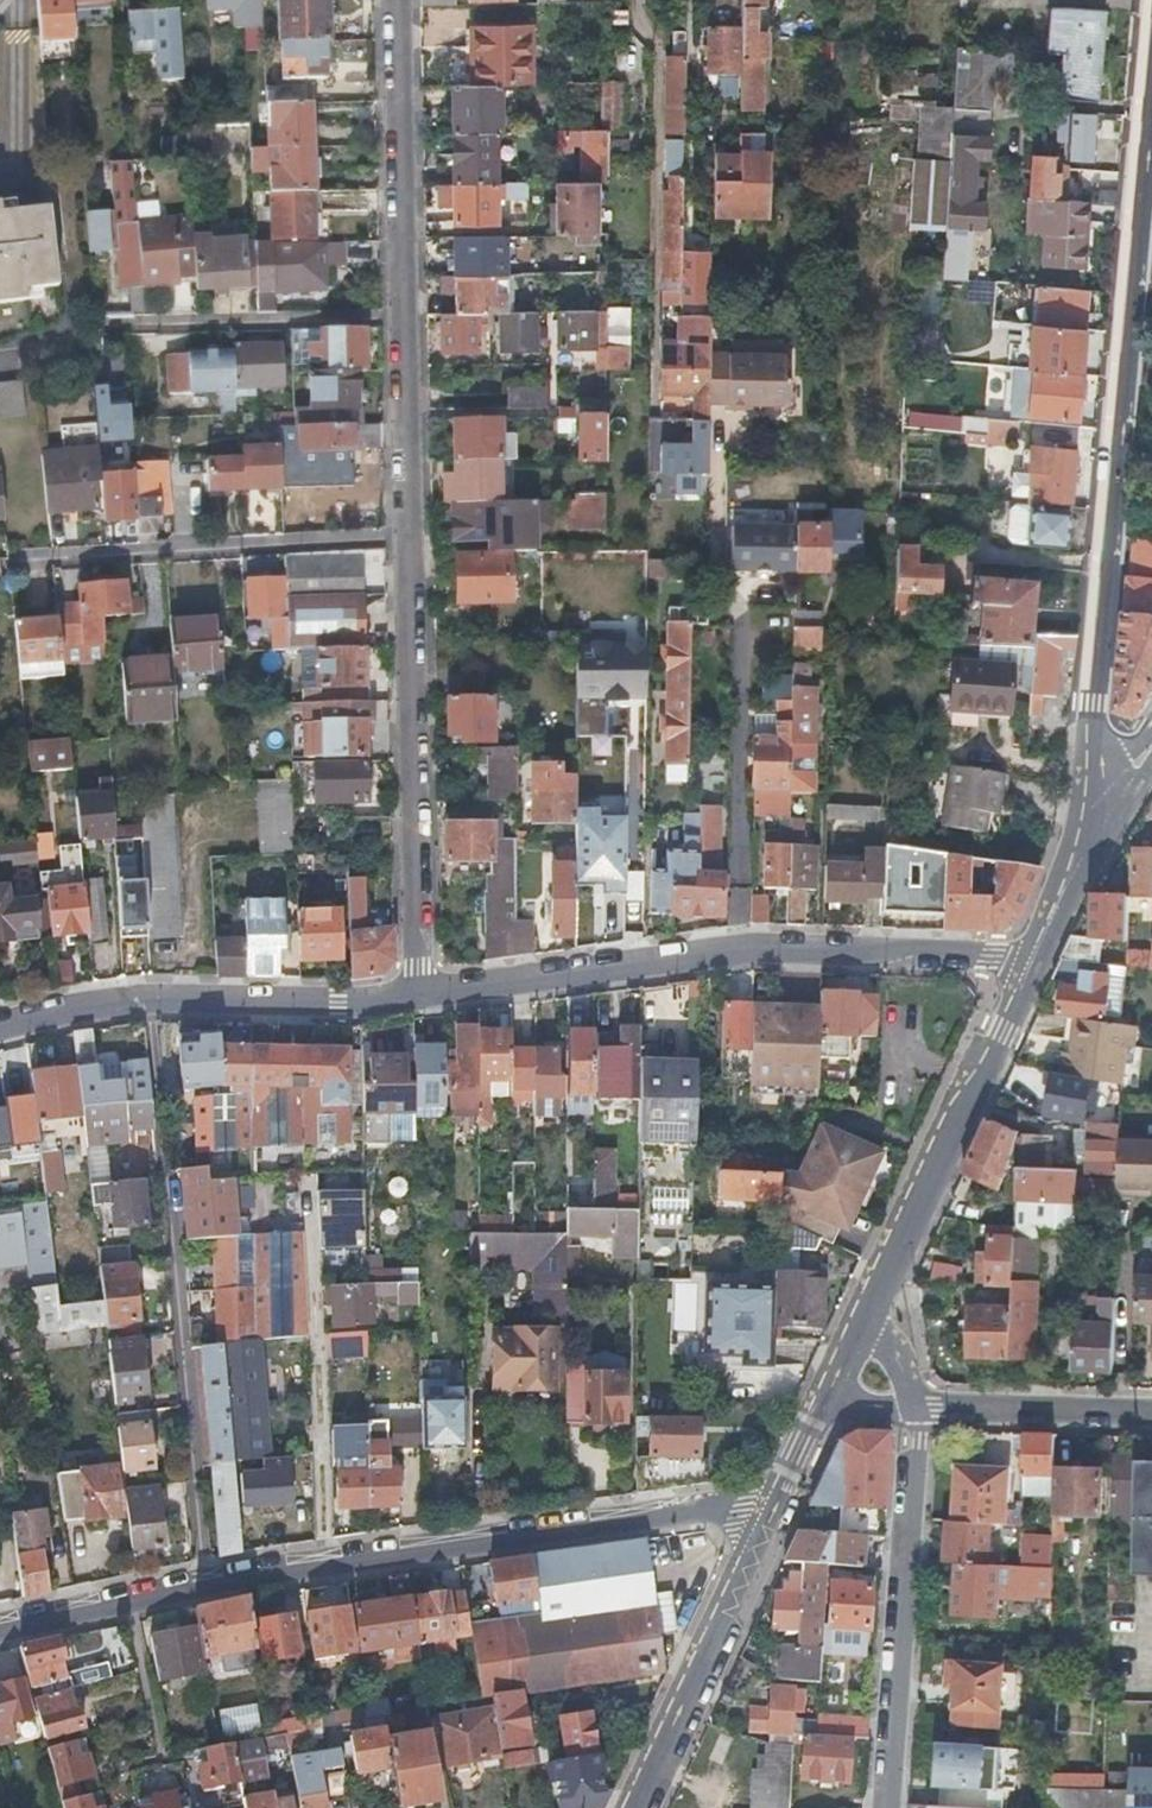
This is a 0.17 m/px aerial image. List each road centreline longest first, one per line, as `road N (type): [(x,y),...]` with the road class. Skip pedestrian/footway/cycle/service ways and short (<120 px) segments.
road 1 (residential): [(1110,803),(1098,706),(1151,110)]
road 2 (residential): [(412,997),(780,952),(992,955),(1038,967)]
road 3 (residential): [(205,1589),(147,1002)]
road 4 (residential): [(770,1518),(741,1510),(205,1589)]
road 5 (residential): [(412,997),(409,536)]
road 6 (residential): [(882,1807),(912,1404)]
road 7 (residential): [(862,1330),(1038,967)]
road 8 (residential): [(409,536),(8,560)]
road 9 (residential): [(636,1807),(770,1518)]
road 10 (residential): [(404,316),(396,0)]
road 11 (residential): [(404,316),(91,325)]
road 12 (residential): [(147,1002),(412,997)]
road 13 (residential): [(912,1404),(1151,1408)]
road 14 (residential): [(409,536),(404,316)]
road 15 (residential): [(128,1607),(161,1759),(117,1766)]
road 16 (residential): [(1038,967),(1110,803)]
road 17 (residential): [(0,1029),(147,1002)]
road 18 (residential): [(128,1607),(0,1636)]

